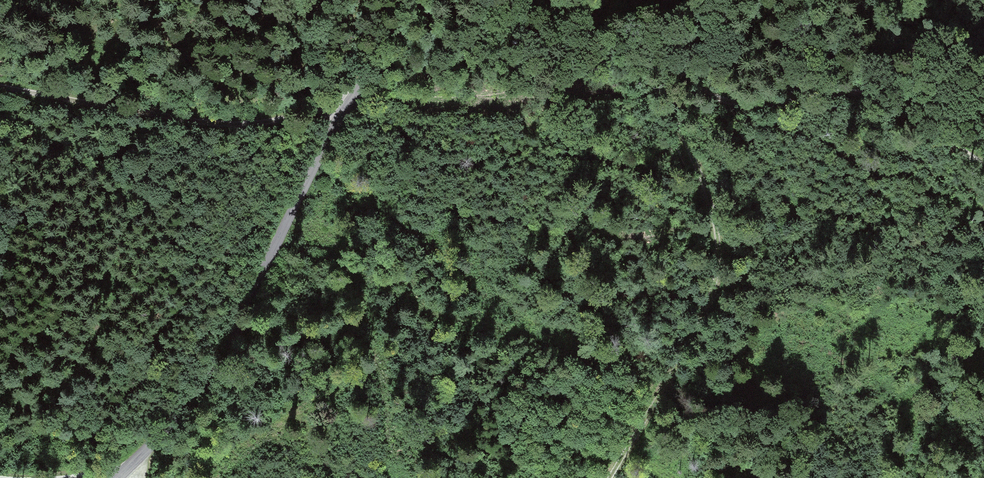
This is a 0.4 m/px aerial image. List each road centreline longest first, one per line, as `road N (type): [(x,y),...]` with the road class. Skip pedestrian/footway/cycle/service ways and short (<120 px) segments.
road 1 (unclassified): [(117,477),(220,357),(351,99),(426,0)]
road 2 (track): [(607,477),(713,266),(703,185),(655,61)]
road 3 (track): [(983,177),(965,153),(855,92),(749,105),(713,99),(655,61),(635,0)]
road 4 (track): [(351,99),(242,124),(0,86)]

